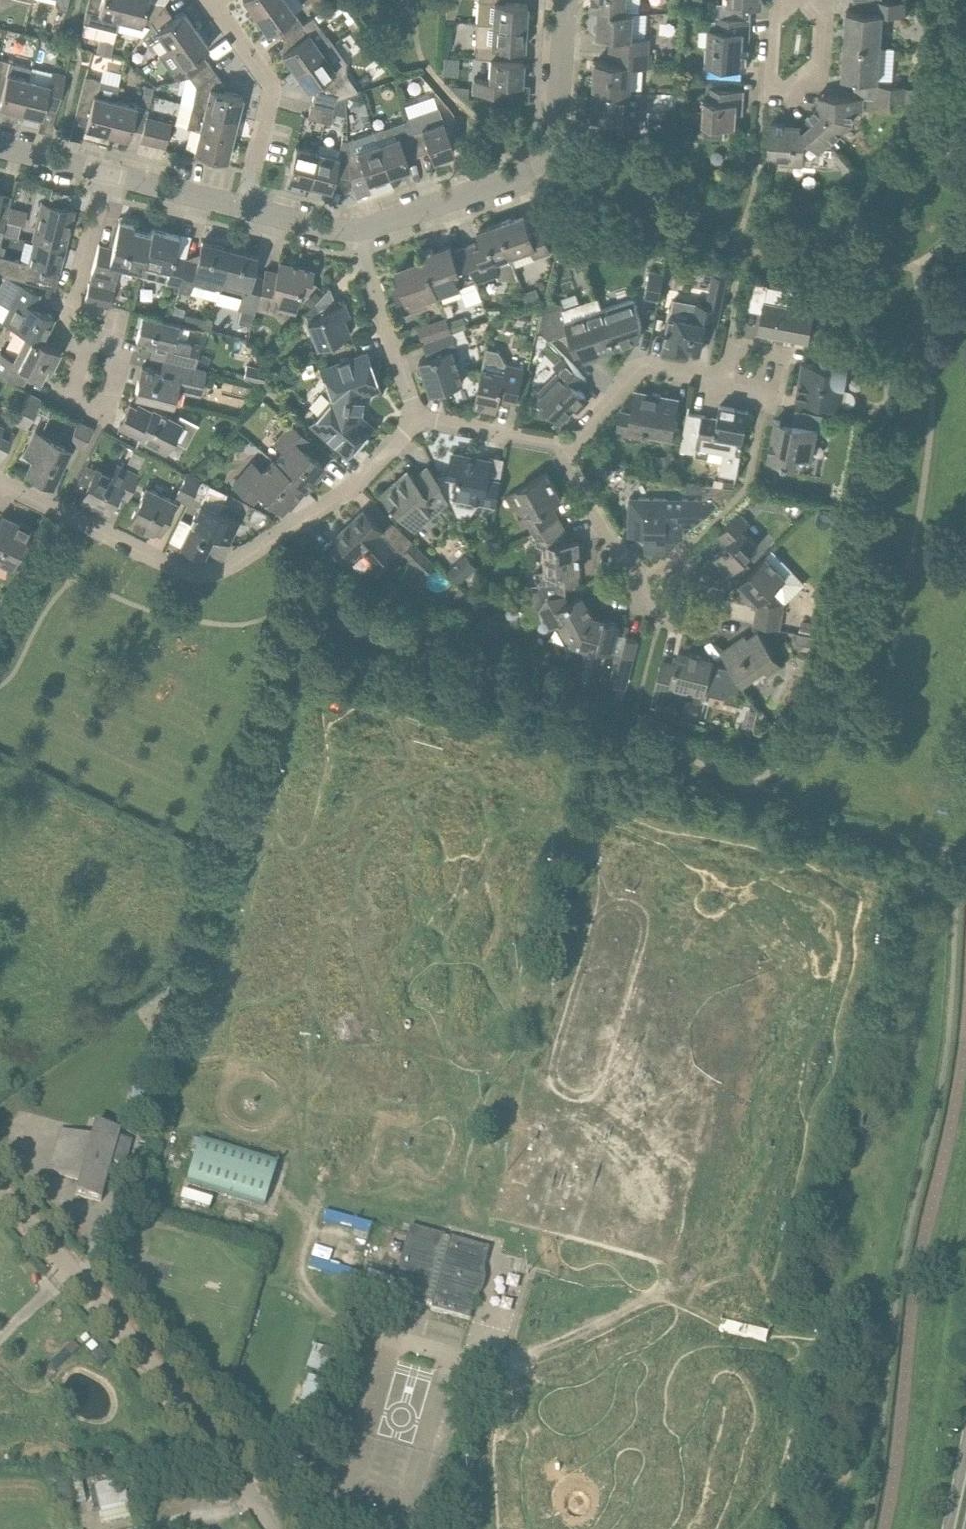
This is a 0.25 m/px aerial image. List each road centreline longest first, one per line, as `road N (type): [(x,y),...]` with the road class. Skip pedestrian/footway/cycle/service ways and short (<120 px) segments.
road 1 (residential): [(421,422),(273,539),(199,570),(0,475)]
road 2 (unclassified): [(272,1528),(181,1397),(0,1185)]
road 3 (residential): [(559,0),(553,133),(501,184),(359,231)]
road 4 (residential): [(554,448),(622,381),(648,368),(783,372)]
road 5 (residential): [(554,448),(620,573),(664,596),(719,599)]
road 6 (residential): [(241,208),(273,90),(215,3)]
road 7 (residential): [(359,231),(421,422)]
road 8 (residential): [(78,313),(75,375),(81,393),(101,406),(118,406),(132,362),(123,339)]
road 9 (residential): [(241,208),(100,170)]
road 10 (residential): [(100,170),(78,313)]
road 11 (residential): [(765,105),(793,96),(810,78),(818,16),(806,0)]
road 12 (residential): [(421,422),(554,448)]
road 13 (residential): [(359,231),(241,208)]

